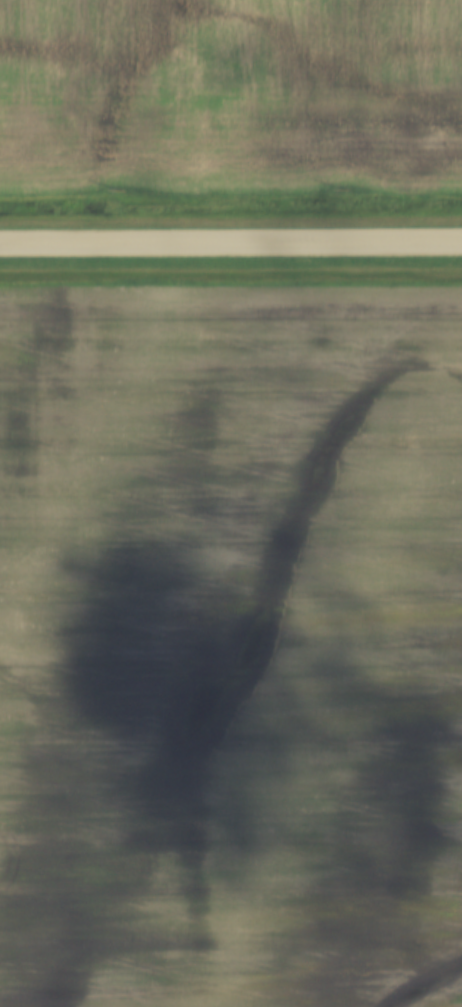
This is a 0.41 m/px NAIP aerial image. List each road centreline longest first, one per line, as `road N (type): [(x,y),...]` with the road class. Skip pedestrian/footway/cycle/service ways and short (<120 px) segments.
road 1 (tertiary): [(0,250),(461,247)]

